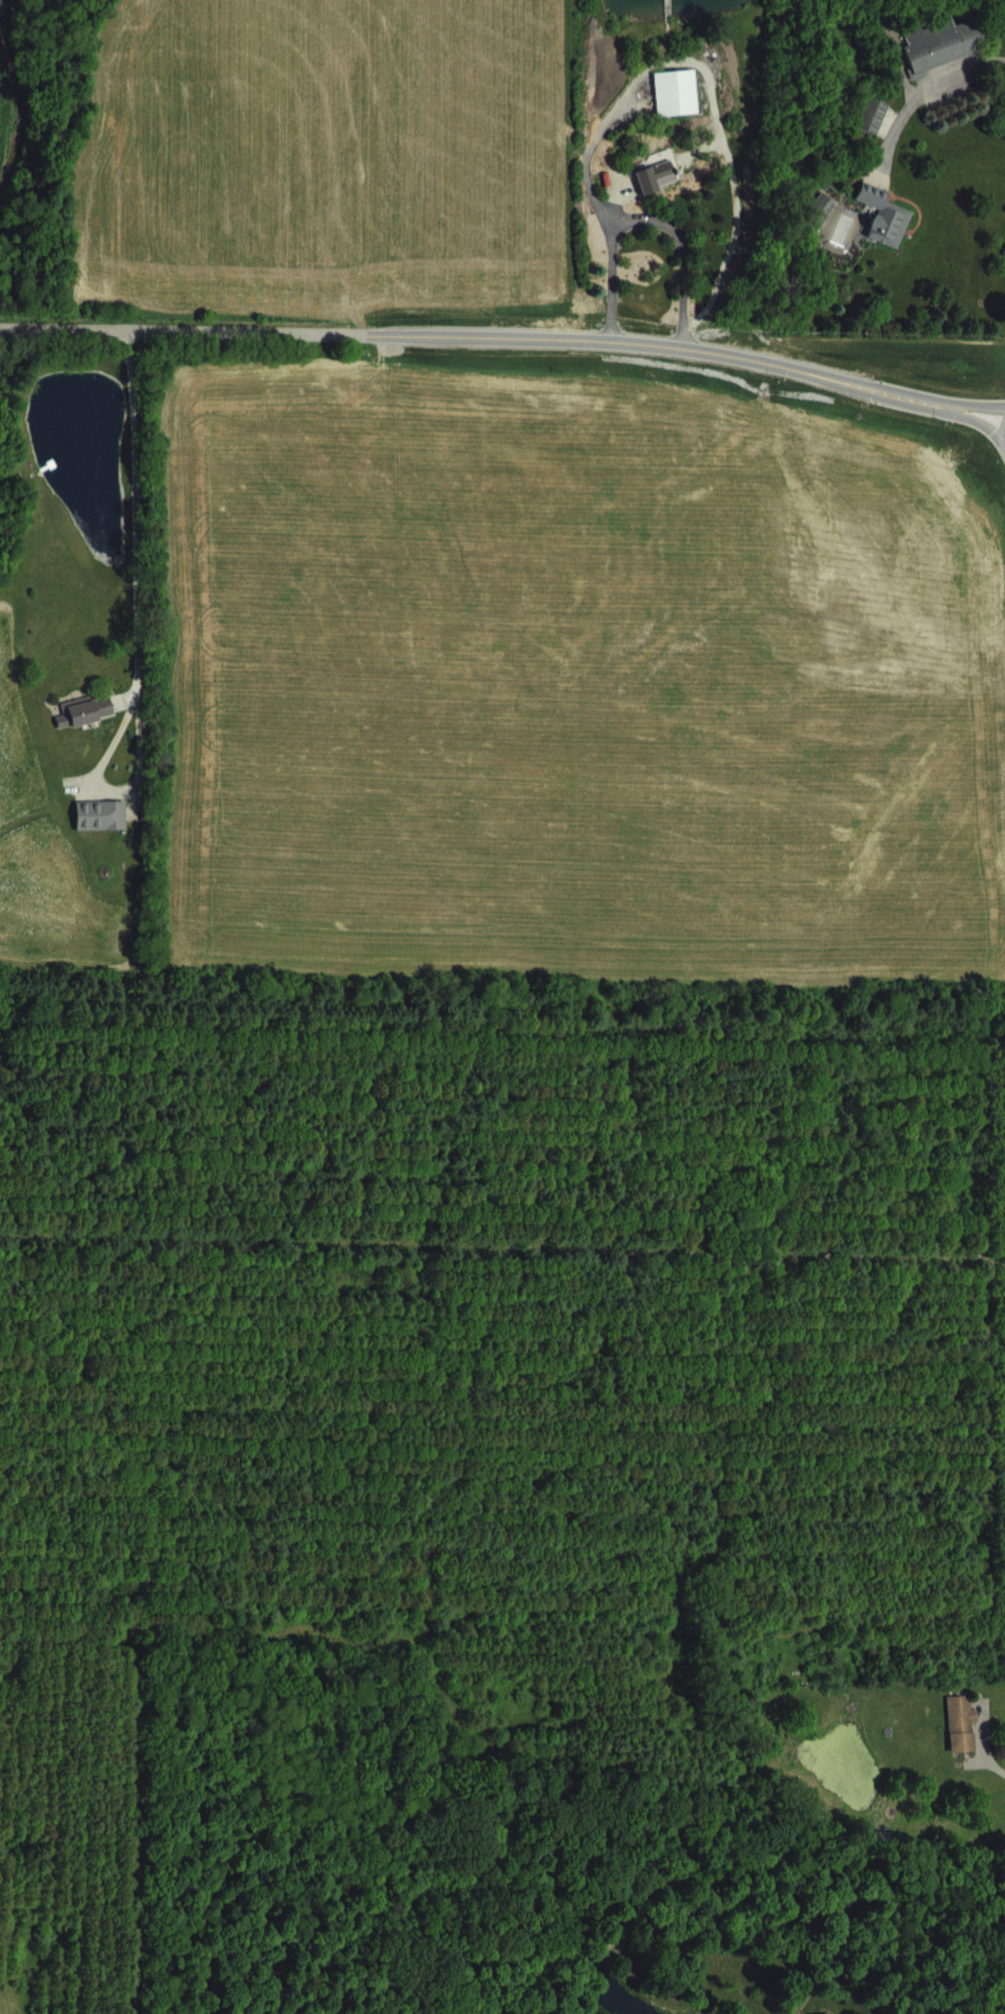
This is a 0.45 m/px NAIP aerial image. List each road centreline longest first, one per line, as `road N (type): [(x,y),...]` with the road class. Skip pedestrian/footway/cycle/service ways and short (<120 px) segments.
road 1 (residential): [(0,324),(604,338),(769,362),(948,407)]

